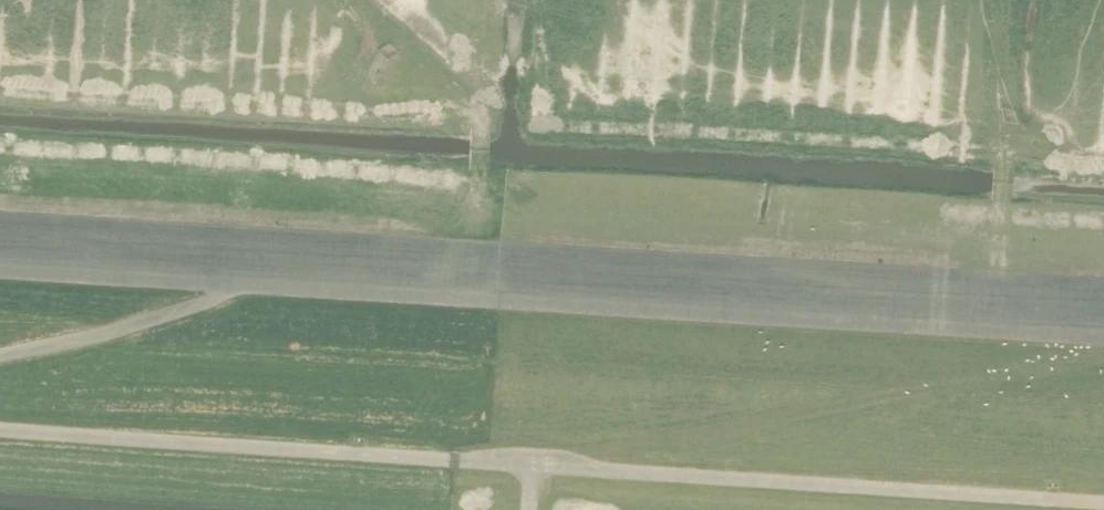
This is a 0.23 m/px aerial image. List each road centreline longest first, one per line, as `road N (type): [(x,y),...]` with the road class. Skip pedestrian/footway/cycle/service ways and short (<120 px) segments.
road 1 (track): [(0,270),(1103,335)]
road 2 (track): [(1103,353),(555,466)]
road 3 (track): [(0,353),(201,303),(230,283)]

